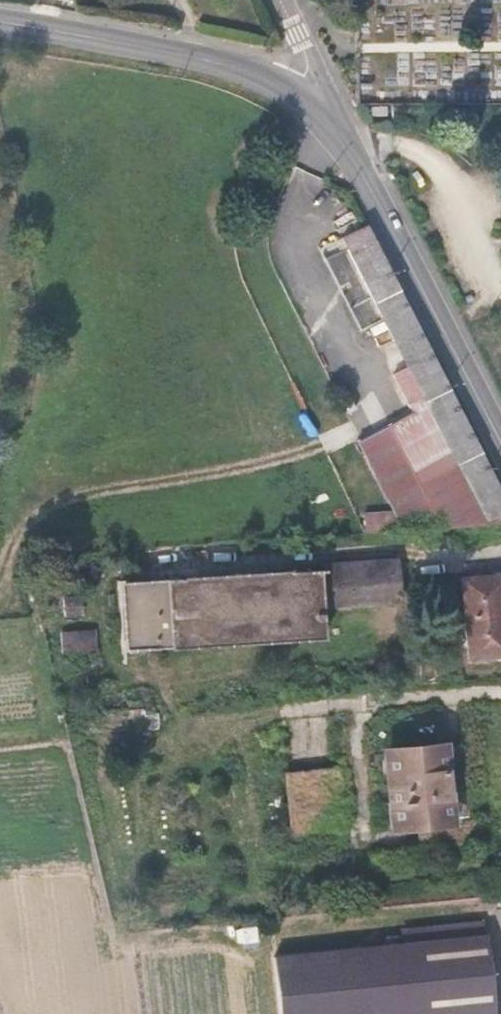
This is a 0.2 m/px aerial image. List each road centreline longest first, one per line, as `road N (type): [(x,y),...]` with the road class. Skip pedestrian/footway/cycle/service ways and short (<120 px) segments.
road 1 (tertiary): [(500,444),(352,157),(297,96)]
road 2 (tertiary): [(297,96),(217,63),(0,23)]

